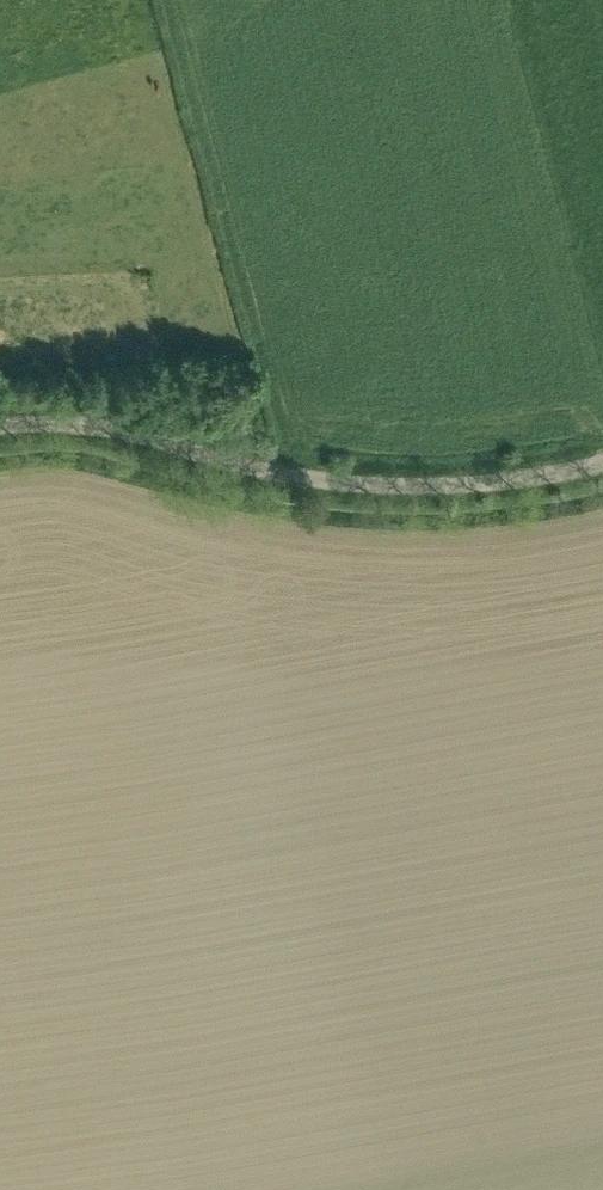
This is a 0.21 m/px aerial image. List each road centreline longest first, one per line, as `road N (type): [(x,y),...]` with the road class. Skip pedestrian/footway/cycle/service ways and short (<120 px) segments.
road 1 (unclassified): [(0,424),(86,421),(260,474),(394,487),(536,477),(602,461)]

